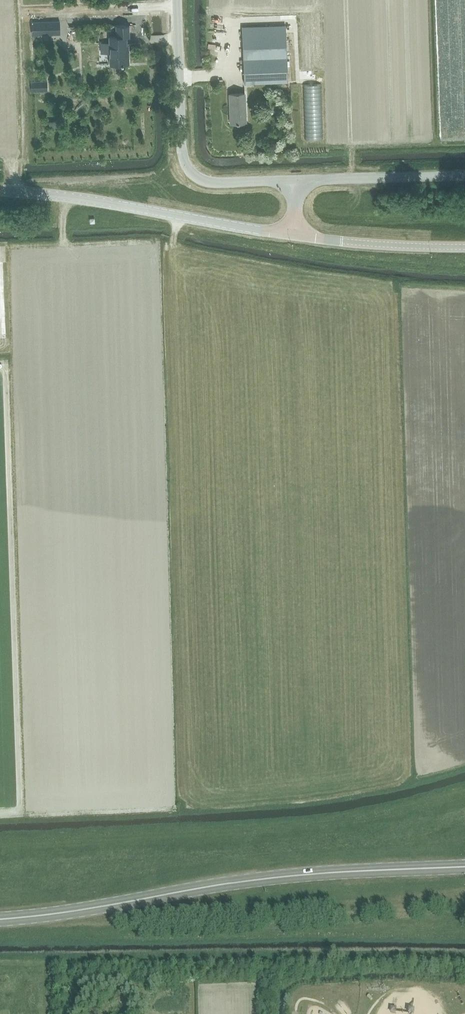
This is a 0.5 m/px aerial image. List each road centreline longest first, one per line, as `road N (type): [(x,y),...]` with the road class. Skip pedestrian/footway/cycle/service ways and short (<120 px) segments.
road 1 (secondary): [(0,919),(254,880),(464,867)]
road 2 (unclassified): [(0,191),(298,236)]
road 3 (unclassified): [(296,180),(210,183),(187,168),(177,0)]
road 4 (unclassified): [(464,175),(296,180)]
road 5 (unclassified): [(298,236),(464,247)]

